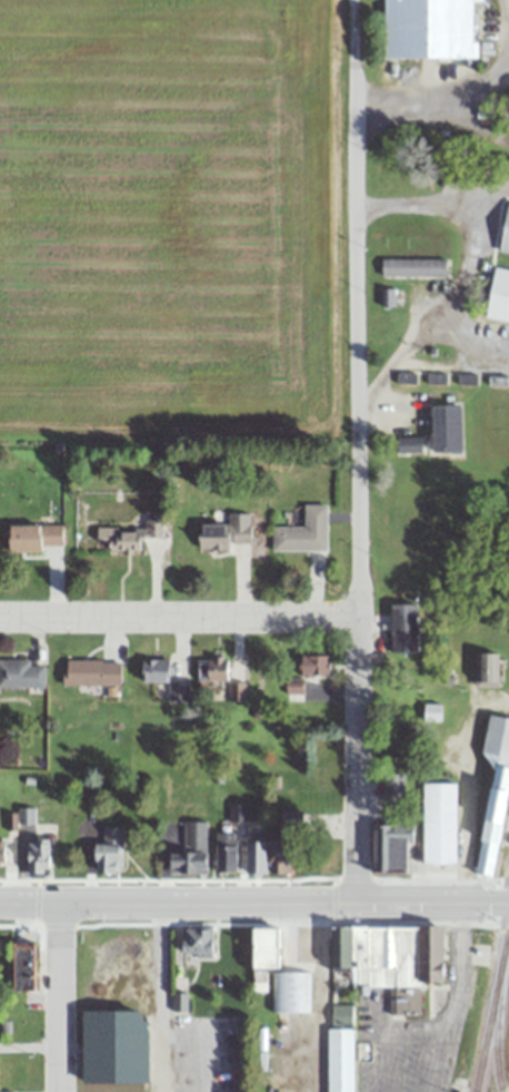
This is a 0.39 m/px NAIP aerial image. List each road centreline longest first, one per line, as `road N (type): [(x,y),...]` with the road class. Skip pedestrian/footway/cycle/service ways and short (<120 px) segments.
road 1 (residential): [(358,899),(354,0)]
road 2 (secondary): [(0,898),(508,899)]
road 3 (residential): [(0,616),(360,614)]
road 4 (residential): [(56,1091),(56,898)]

